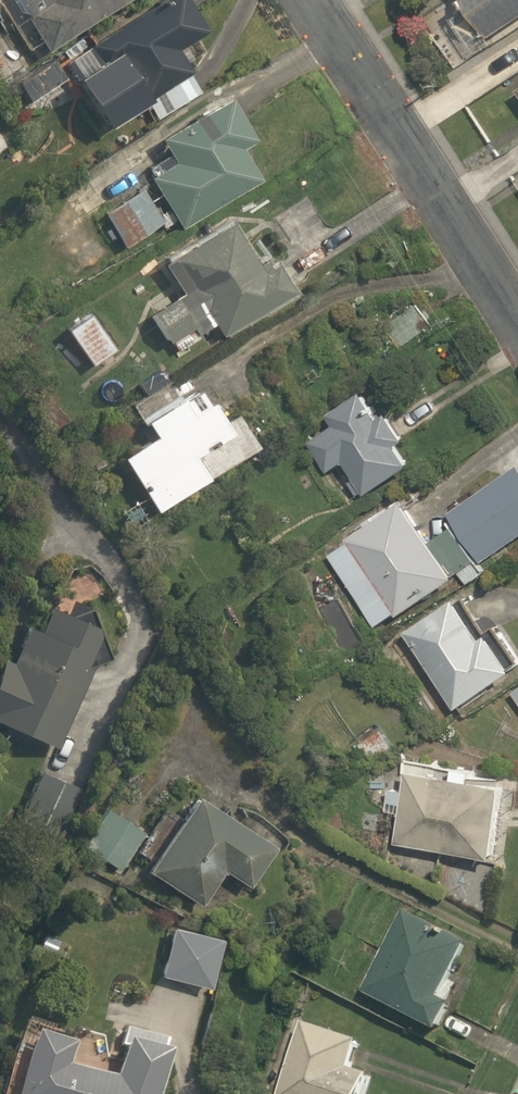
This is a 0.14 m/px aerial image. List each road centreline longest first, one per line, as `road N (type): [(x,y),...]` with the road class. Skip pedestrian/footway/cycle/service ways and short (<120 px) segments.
road 1 (residential): [(303,0),(517,332)]

